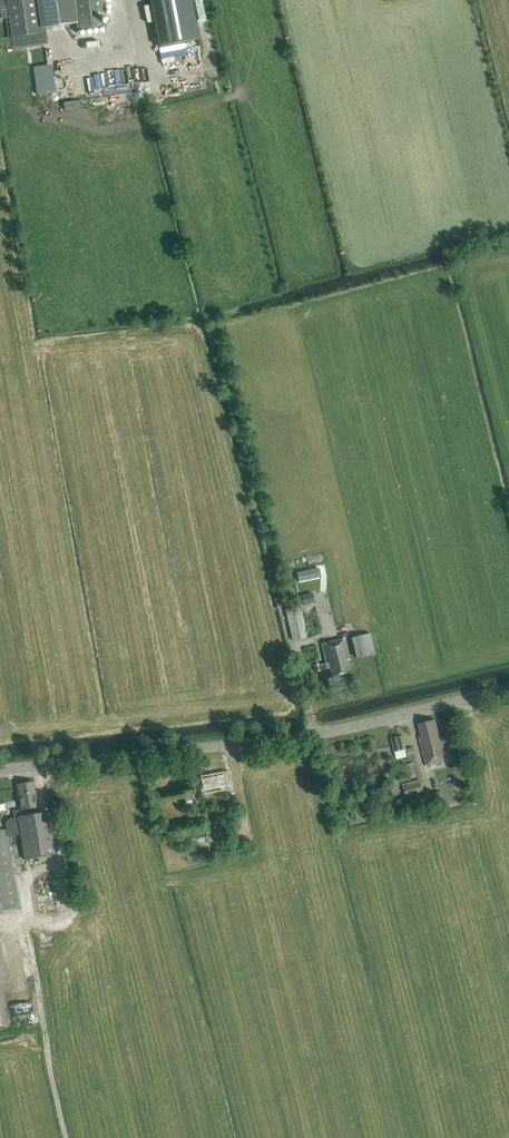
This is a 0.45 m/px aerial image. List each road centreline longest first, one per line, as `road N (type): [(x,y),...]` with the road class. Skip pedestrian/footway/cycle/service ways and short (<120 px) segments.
road 1 (unclassified): [(0,770),(345,729),(508,687)]

